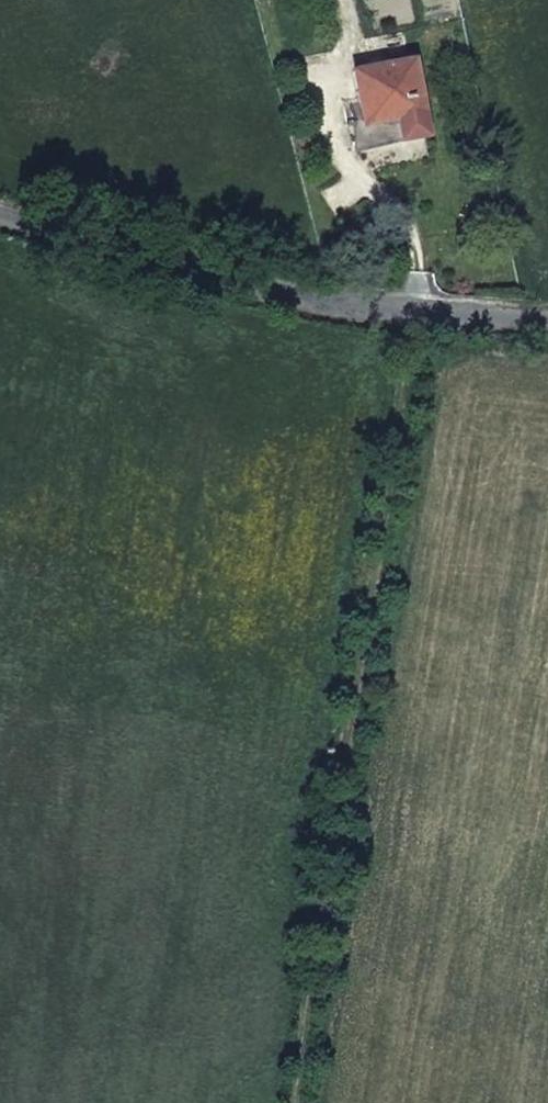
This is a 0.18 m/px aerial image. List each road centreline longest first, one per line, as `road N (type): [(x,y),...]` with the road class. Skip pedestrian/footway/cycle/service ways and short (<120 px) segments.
road 1 (track): [(416,313),(291,1102)]
road 2 (unclassified): [(0,217),(416,313),(547,321)]

